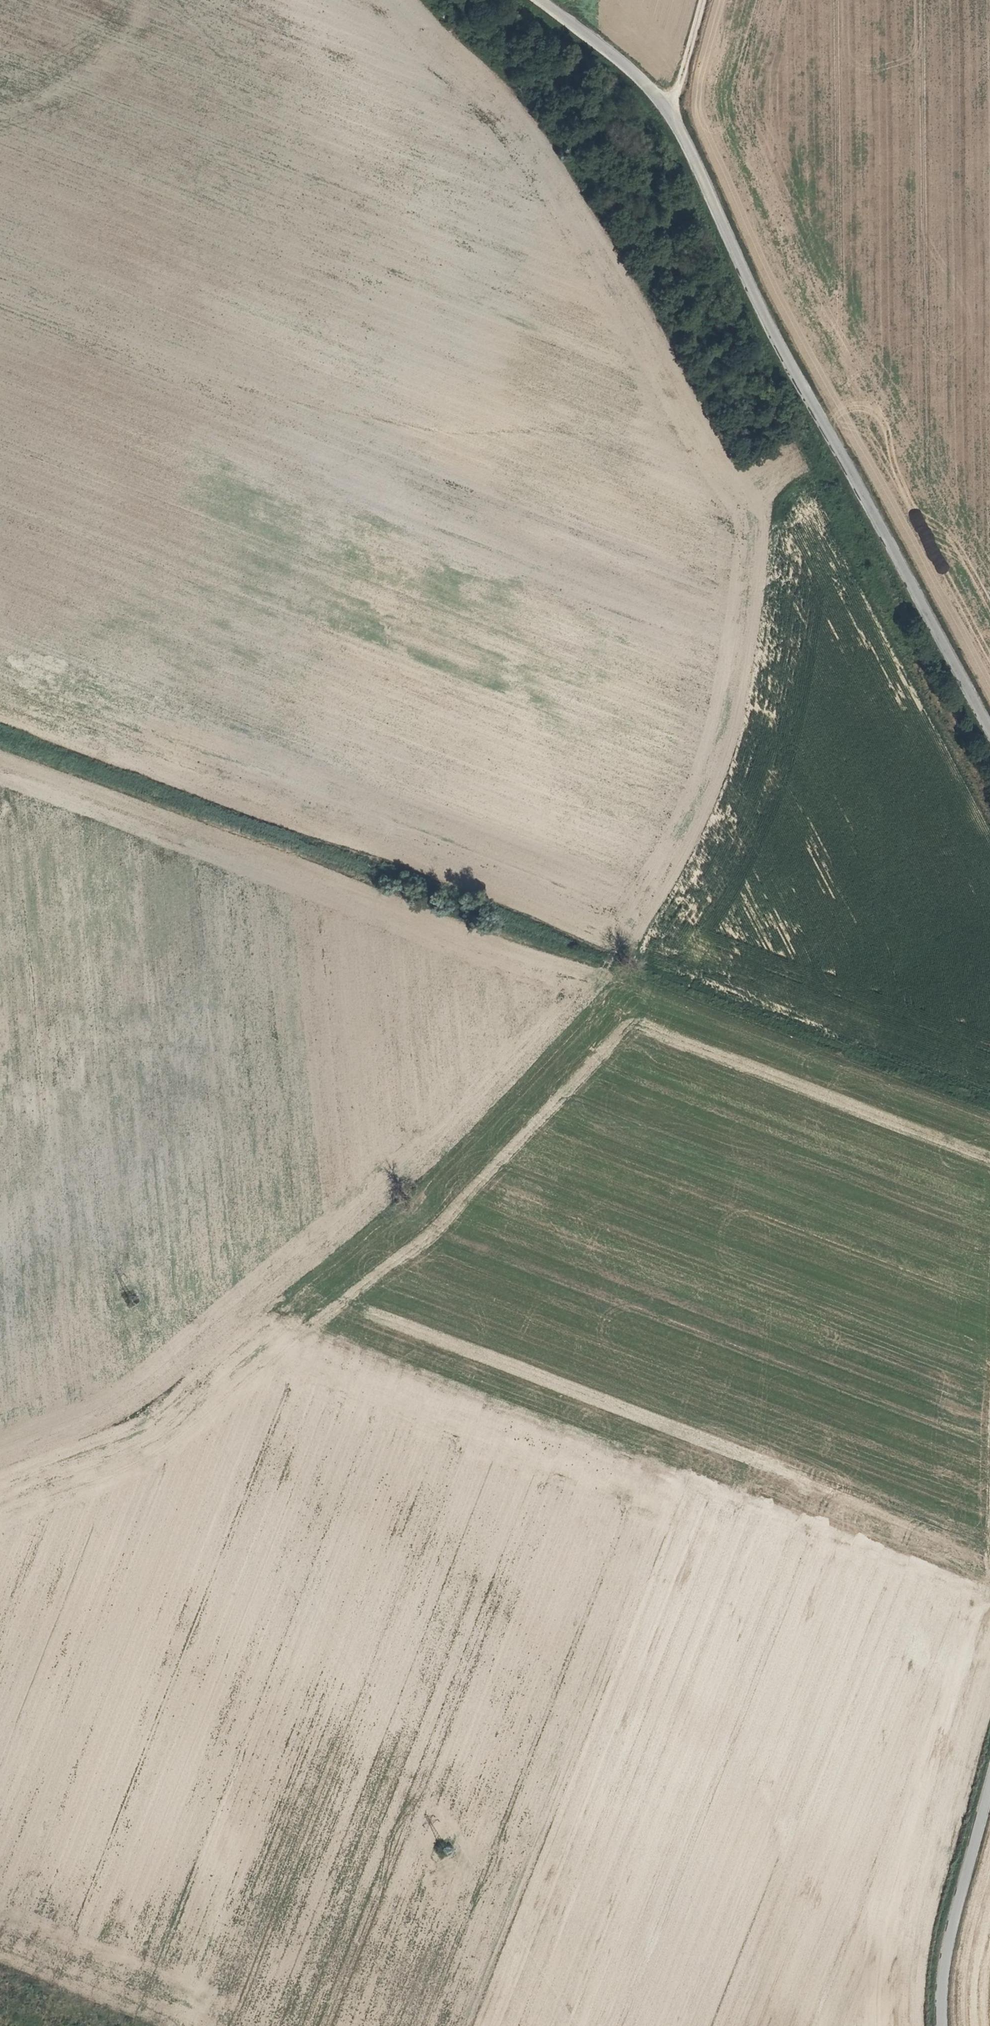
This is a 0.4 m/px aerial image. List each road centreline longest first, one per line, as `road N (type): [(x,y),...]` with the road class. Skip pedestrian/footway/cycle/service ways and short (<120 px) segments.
road 1 (unclassified): [(989,733),(742,269),(669,114),(539,0)]
road 2 (unclassified): [(942,2025),(947,1949),(989,1785)]

